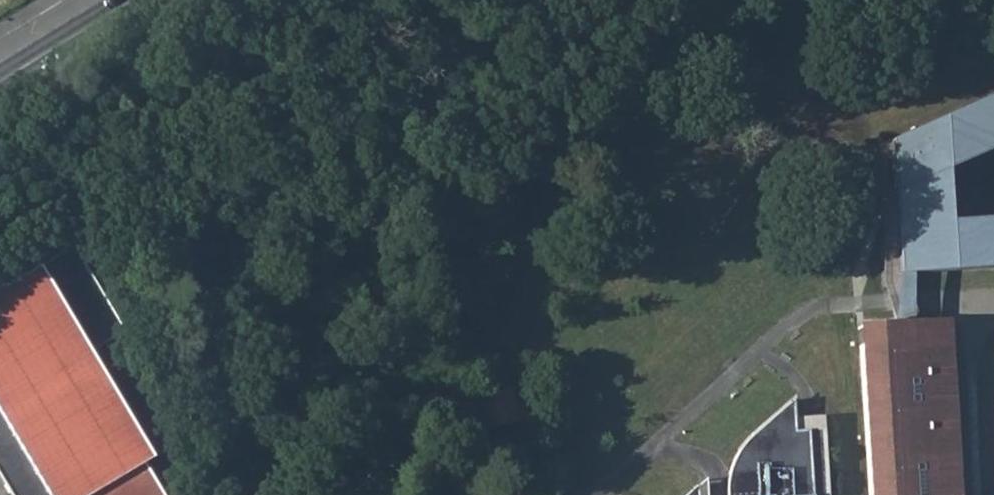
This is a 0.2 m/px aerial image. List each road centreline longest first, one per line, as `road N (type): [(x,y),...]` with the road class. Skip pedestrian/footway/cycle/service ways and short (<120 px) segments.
road 1 (secondary): [(0,81),(132,0)]

